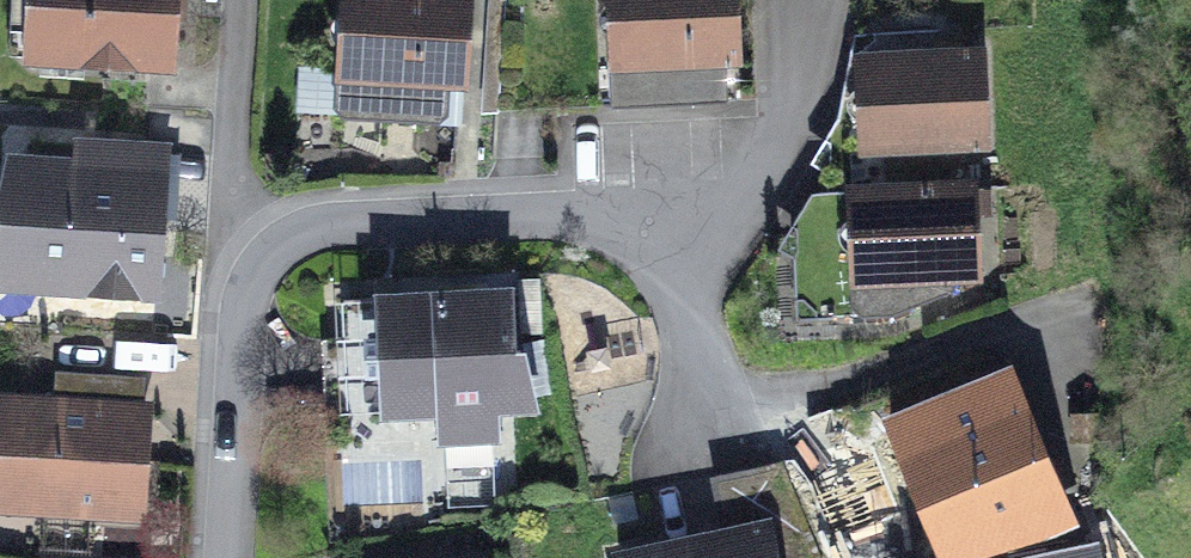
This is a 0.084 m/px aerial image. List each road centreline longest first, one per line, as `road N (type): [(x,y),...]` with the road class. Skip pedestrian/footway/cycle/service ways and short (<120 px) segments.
road 1 (residential): [(227,557),(242,320),(265,258),(339,221),(680,215)]
road 2 (residential): [(680,215),(751,203),(814,0)]
road 3 (residential): [(680,215),(725,408)]

